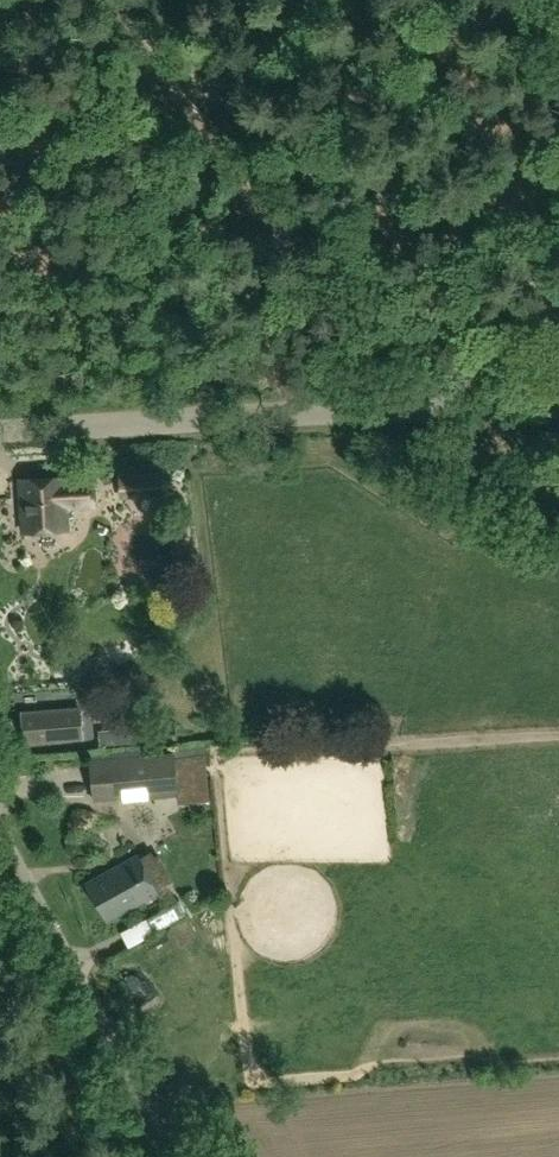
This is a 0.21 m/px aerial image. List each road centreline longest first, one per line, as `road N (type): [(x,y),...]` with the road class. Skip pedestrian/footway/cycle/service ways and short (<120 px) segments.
road 1 (track): [(558,478),(507,458),(484,438),(439,368),(136,0)]
road 2 (unclassified): [(0,433),(558,405)]
road 3 (unclassified): [(175,1156),(0,823)]

